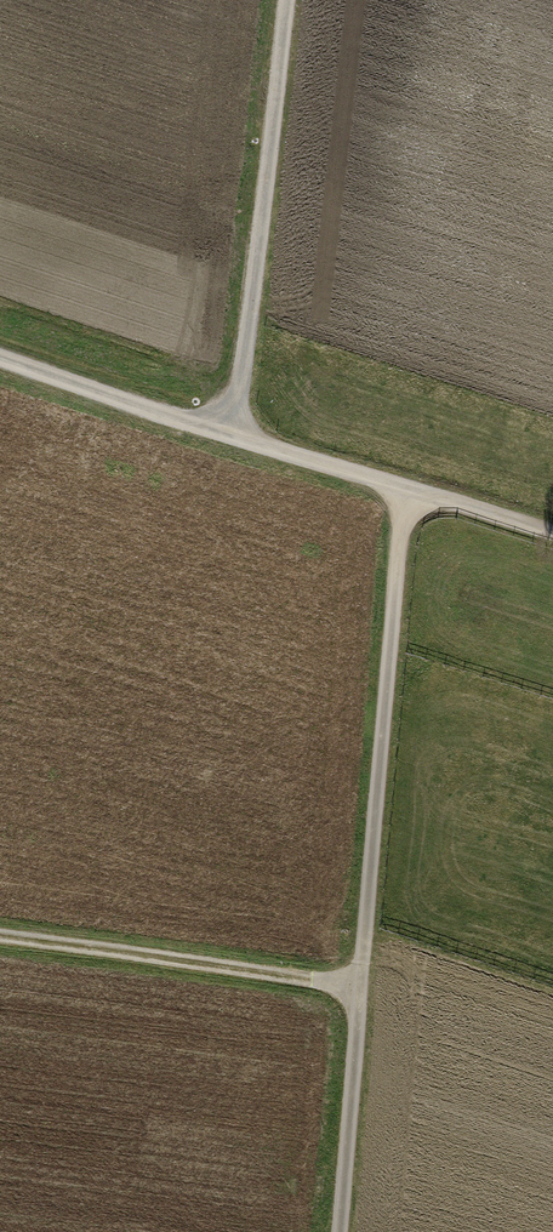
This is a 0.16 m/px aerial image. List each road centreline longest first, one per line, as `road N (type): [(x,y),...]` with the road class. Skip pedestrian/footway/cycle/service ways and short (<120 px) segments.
road 1 (track): [(413,491),(402,520),(337,1231)]
road 2 (track): [(0,355),(552,535)]
road 3 (track): [(236,434),(289,0)]
road 4 (track): [(0,939),(359,987)]

